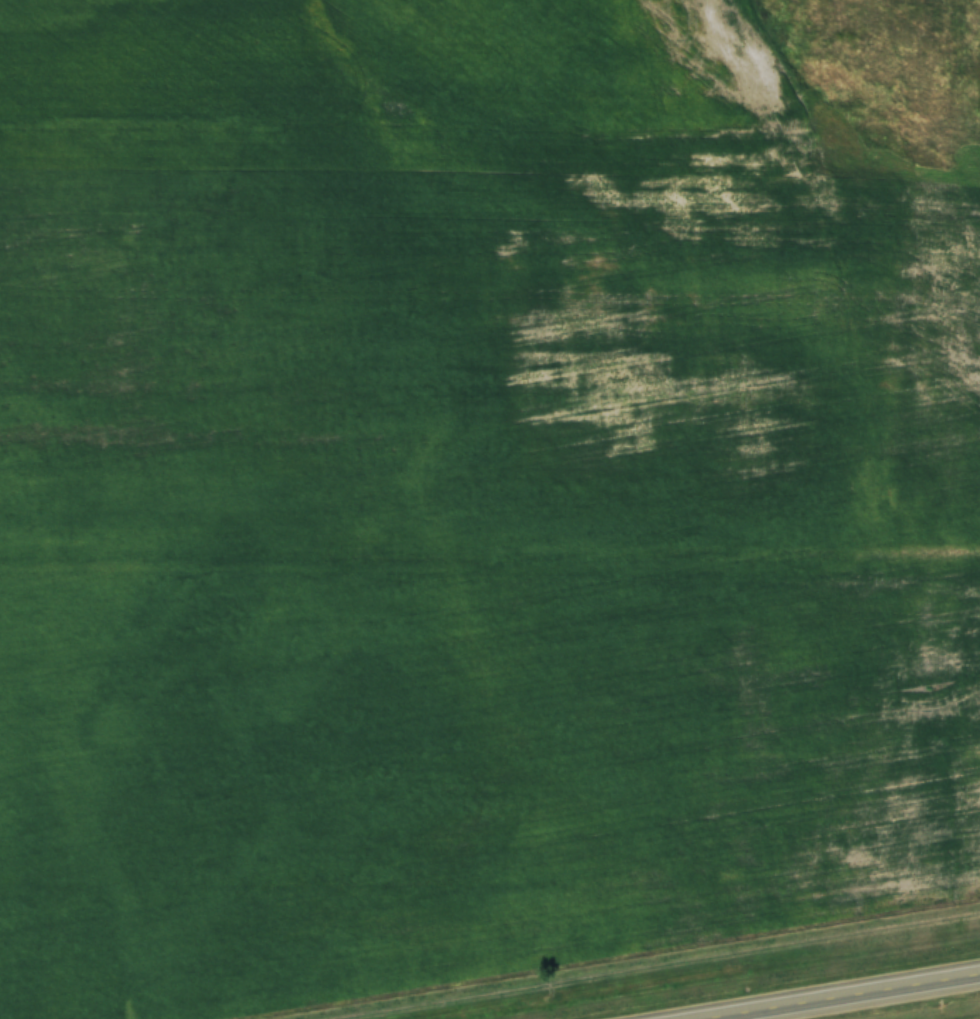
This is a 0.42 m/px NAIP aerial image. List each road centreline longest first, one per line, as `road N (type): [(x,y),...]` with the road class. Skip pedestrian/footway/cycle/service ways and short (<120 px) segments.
road 1 (primary): [(695,1018),(979,973)]

